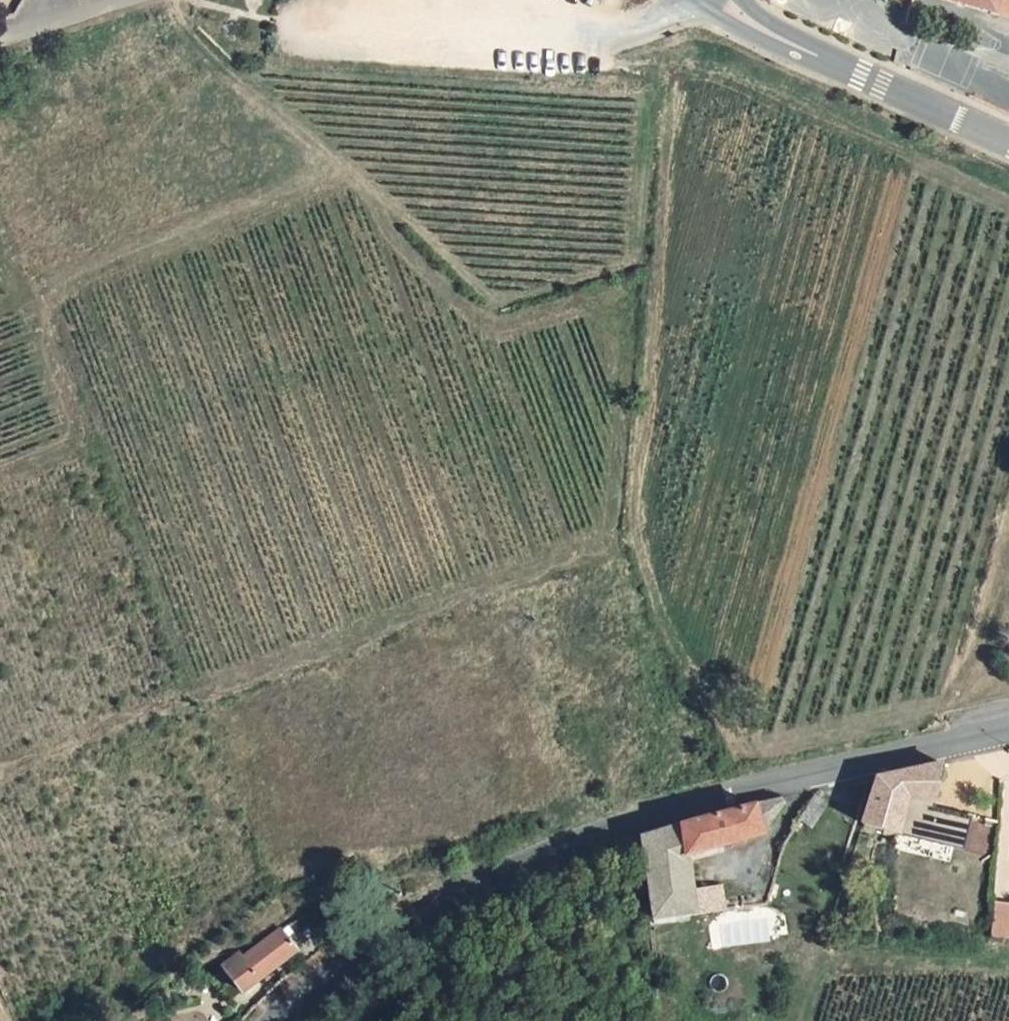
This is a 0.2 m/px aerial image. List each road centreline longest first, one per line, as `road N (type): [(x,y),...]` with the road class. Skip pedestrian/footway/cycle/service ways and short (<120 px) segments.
road 1 (tertiary): [(281,1020),(370,945),(664,811),(1008,729)]
road 2 (tertiary): [(723,0),(749,24),(1008,143)]
road 3 (track): [(119,0),(0,39)]

